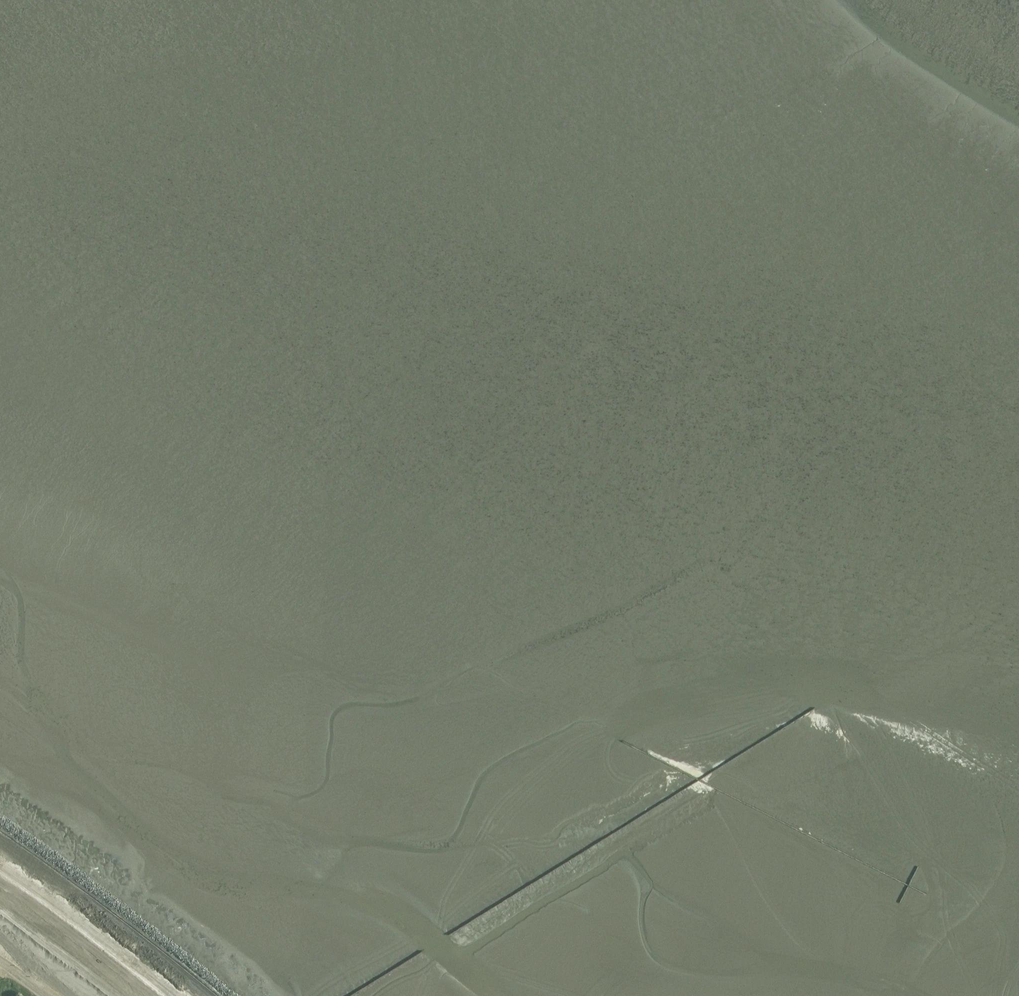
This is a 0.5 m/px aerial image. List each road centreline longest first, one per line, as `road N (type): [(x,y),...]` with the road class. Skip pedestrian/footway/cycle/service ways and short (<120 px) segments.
road 1 (track): [(202,995),(0,845)]

